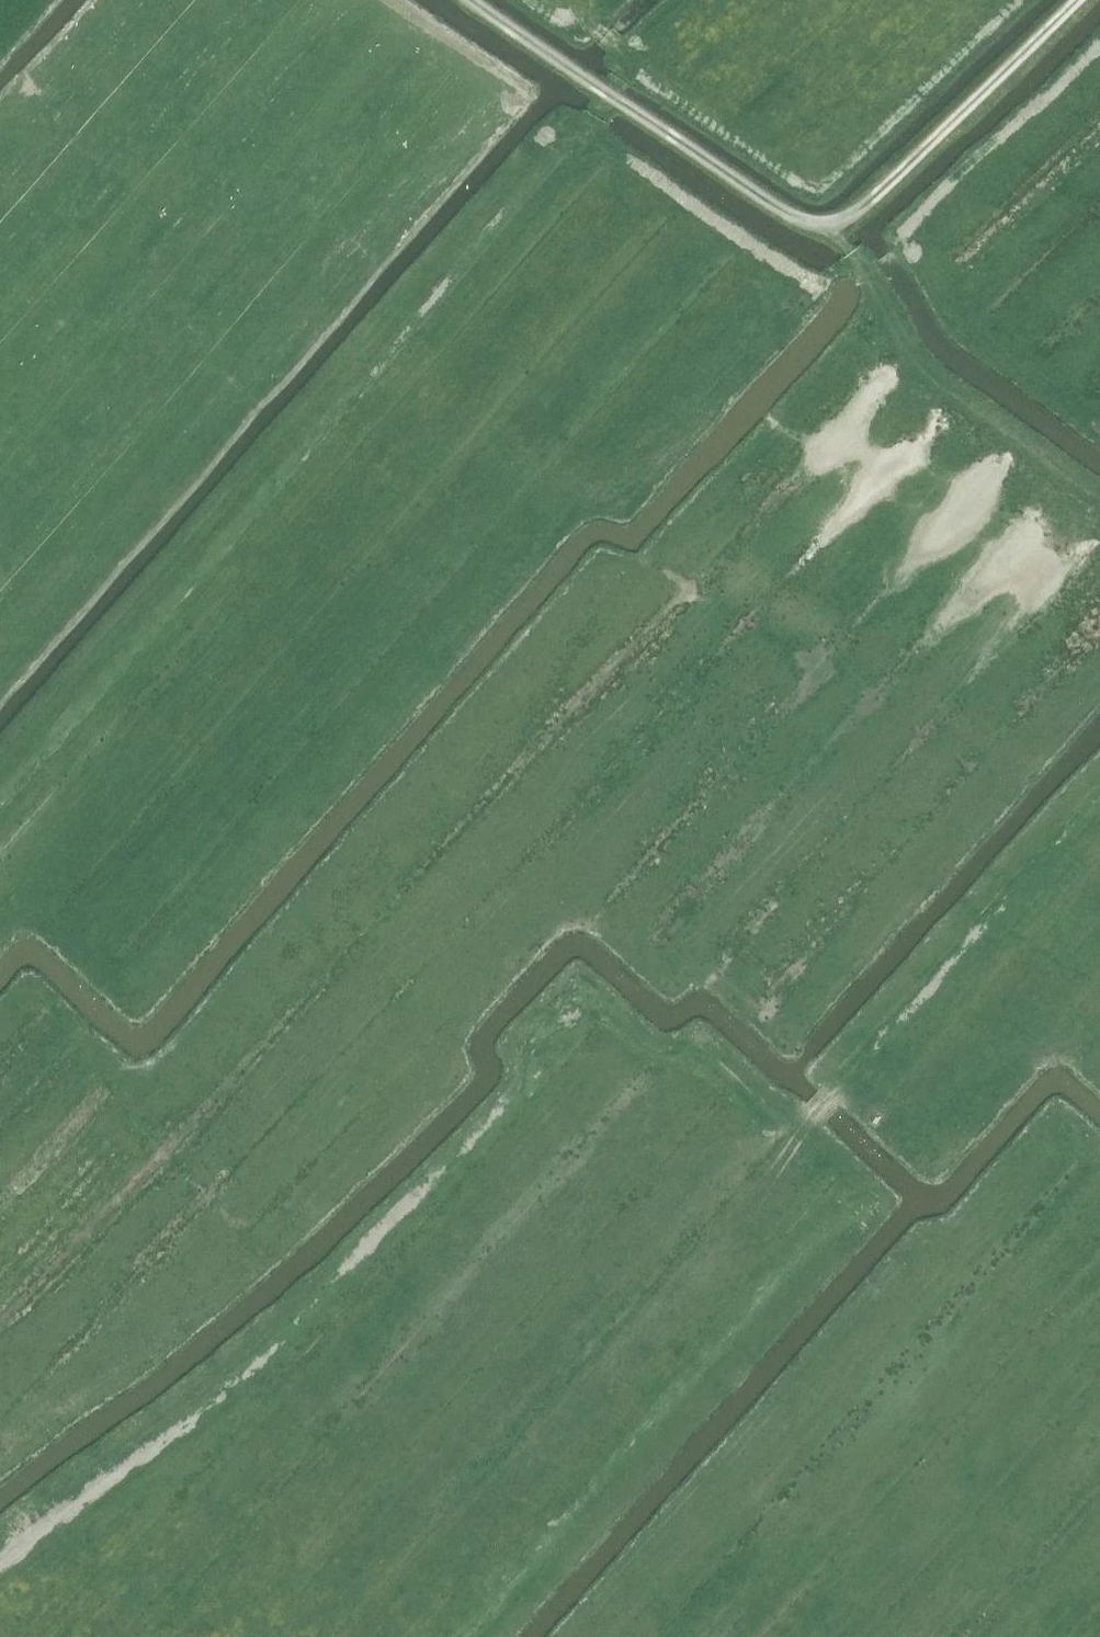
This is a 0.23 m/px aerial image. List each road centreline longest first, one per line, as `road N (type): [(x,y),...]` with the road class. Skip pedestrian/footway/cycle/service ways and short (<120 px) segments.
road 1 (track): [(474,0),(769,201),(827,225),(896,179),(1079,0)]

